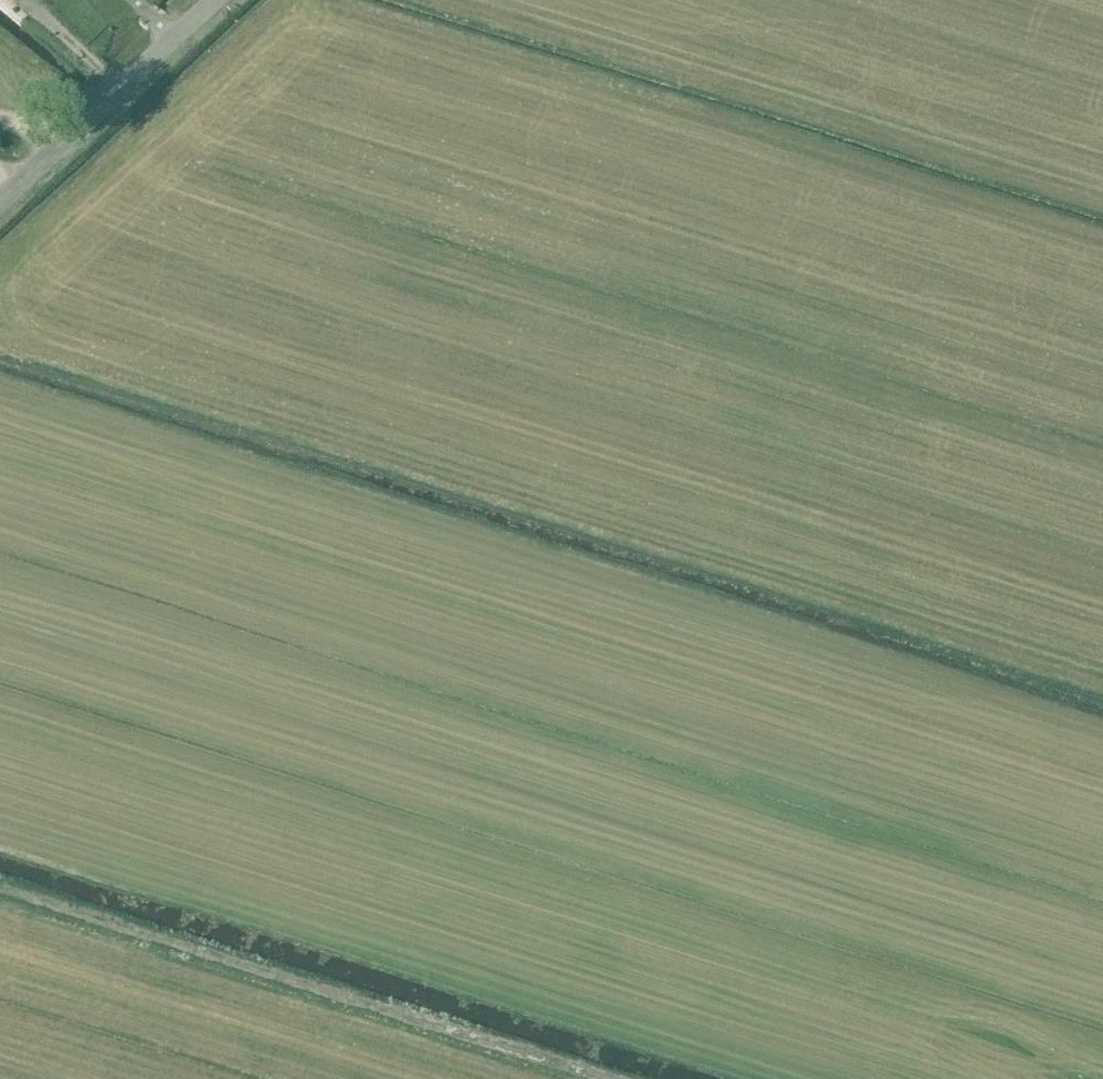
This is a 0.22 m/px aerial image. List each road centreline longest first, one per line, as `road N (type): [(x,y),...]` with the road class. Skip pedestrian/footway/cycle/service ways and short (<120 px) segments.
road 1 (unclassified): [(0,205),(220,0)]

